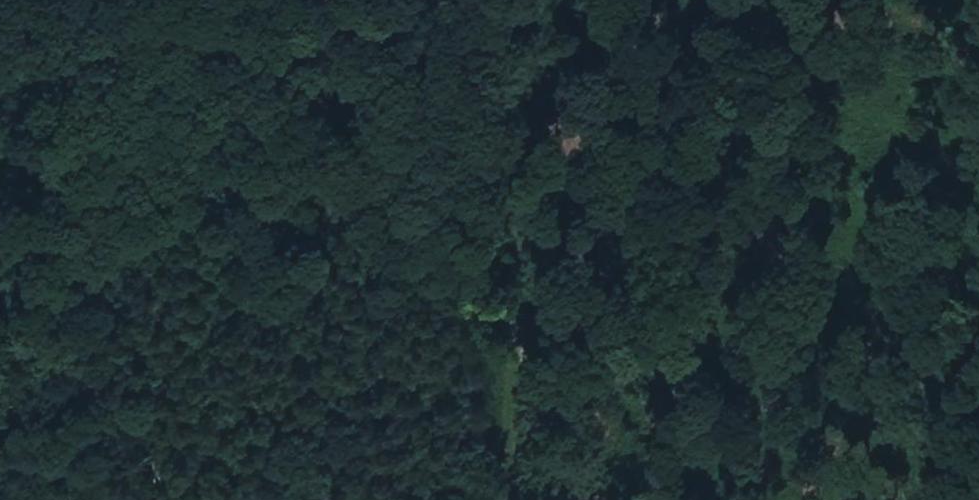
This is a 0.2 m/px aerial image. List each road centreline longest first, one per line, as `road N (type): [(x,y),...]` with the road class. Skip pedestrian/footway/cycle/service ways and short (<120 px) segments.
road 1 (track): [(543,0),(510,499)]

